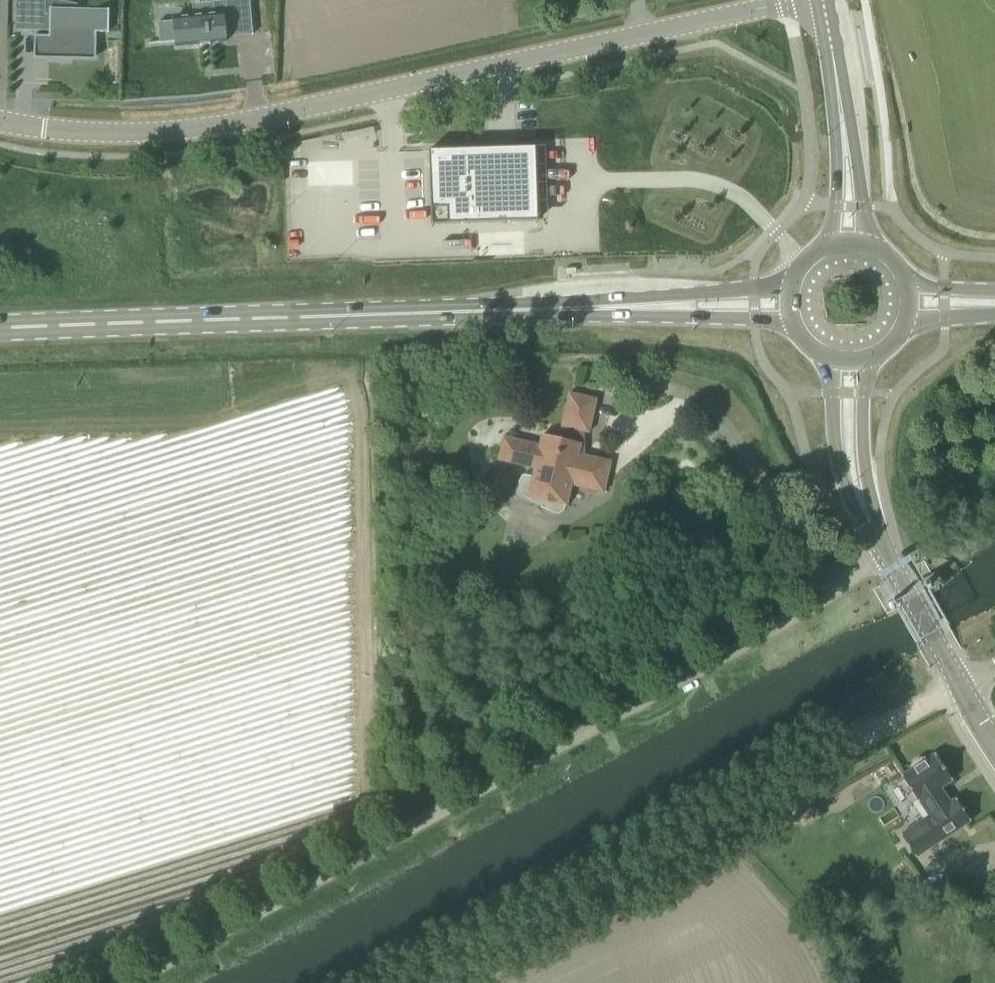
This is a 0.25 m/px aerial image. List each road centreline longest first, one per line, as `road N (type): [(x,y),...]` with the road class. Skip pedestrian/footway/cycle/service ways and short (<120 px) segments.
road 1 (unclassified): [(135,982),(892,562)]
road 2 (tertiary): [(792,0),(206,128),(123,133),(0,123)]
road 3 (track): [(421,982),(963,690)]
road 4 (primary): [(0,329),(500,311)]
road 5 (primary): [(500,311),(755,317),(796,325)]
road 6 (primary): [(795,282),(500,311)]
road 7 (secondary): [(827,355),(844,483),(874,529)]
road 8 (secondary): [(874,529),(865,470),(867,357)]
road 9 (secondary): [(963,690),(892,562)]
road 10 (secondary): [(867,245),(858,158),(842,110)]
road 11 (secondary): [(842,110),(831,245)]

